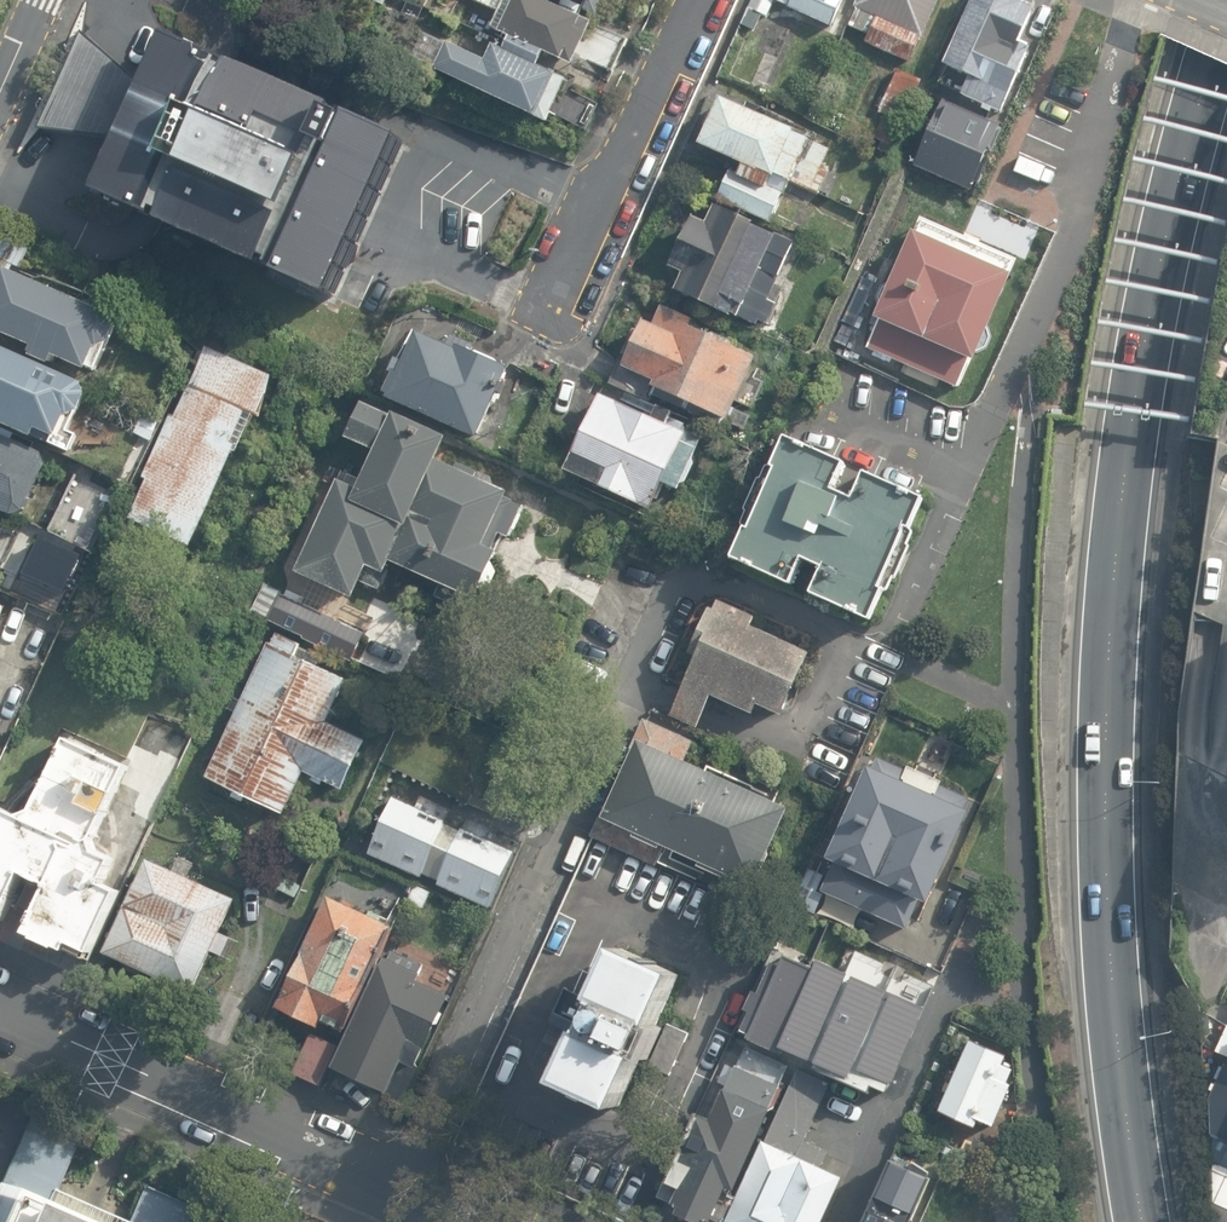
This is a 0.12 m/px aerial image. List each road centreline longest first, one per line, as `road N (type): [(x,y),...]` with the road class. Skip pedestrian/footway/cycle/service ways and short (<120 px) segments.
road 1 (motorway): [(1143,1221),(1115,1024),(1105,877),(1116,551),(1169,232),(1226,11)]
road 2 (residential): [(660,597),(404,1185)]
road 3 (residential): [(1132,0),(1073,219),(968,465)]
road 4 (tertiary): [(404,1185),(0,1005)]
road 5 (residential): [(549,305),(691,0)]

